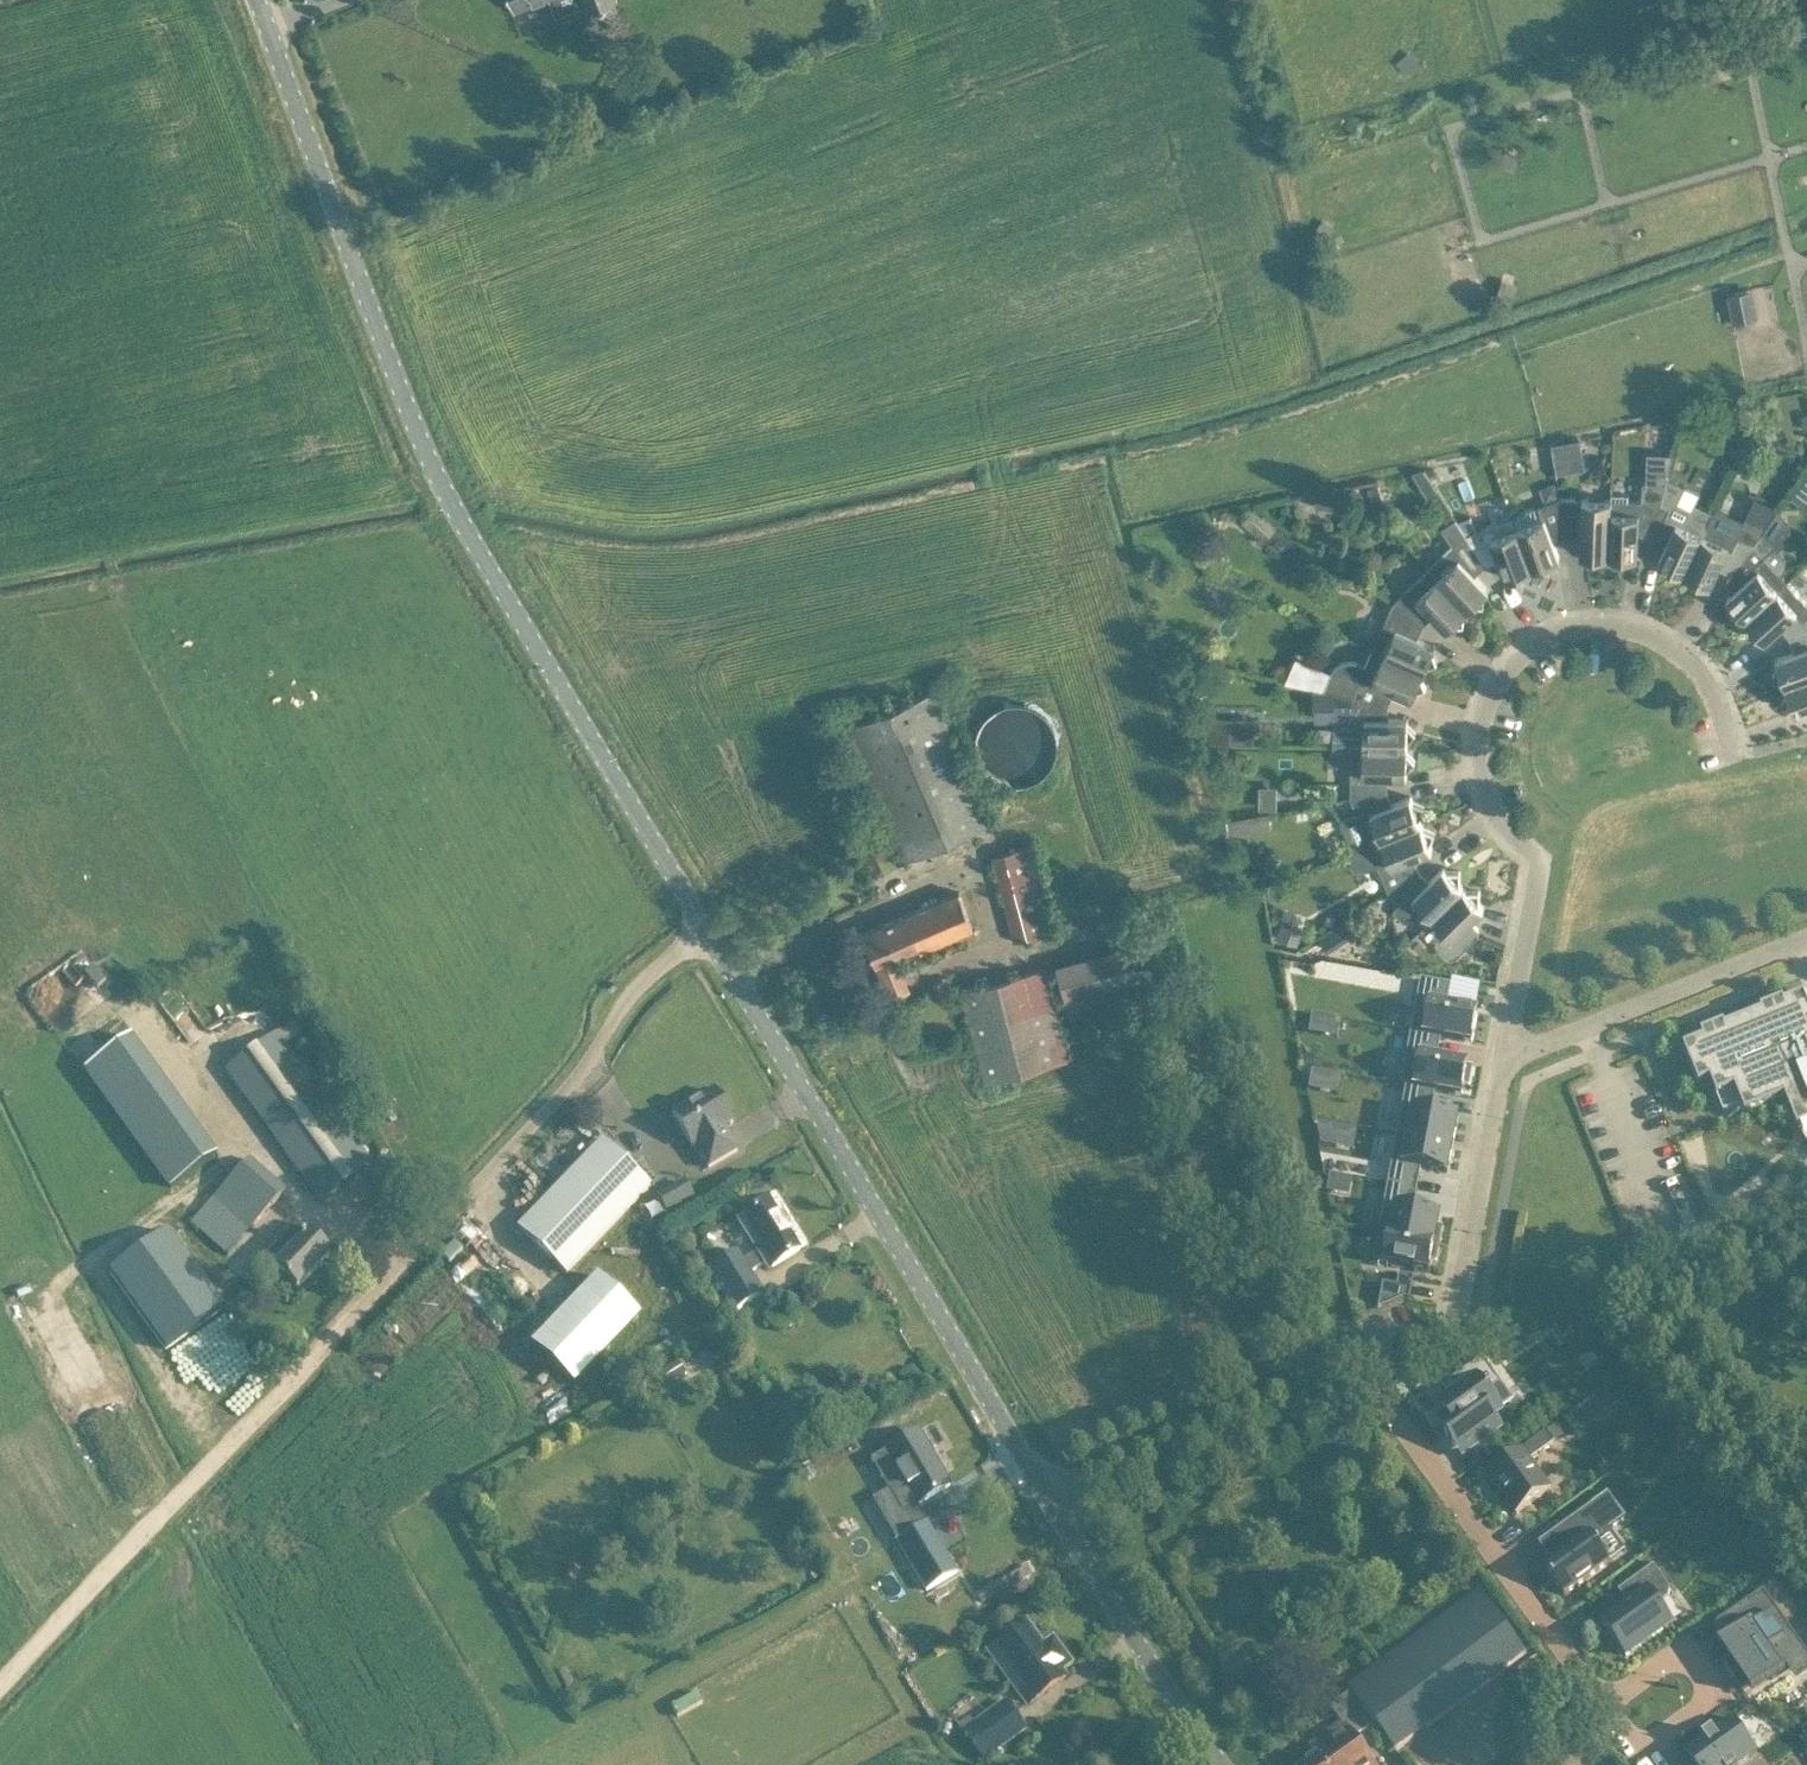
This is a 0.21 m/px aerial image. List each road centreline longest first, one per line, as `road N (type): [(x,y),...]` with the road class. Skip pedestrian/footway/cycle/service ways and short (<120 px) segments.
road 1 (unclassified): [(697,928),(428,475),(252,0)]
road 2 (residential): [(1507,1058),(1543,858),(1505,823),(1481,764),(1488,702),(1510,664),(1532,645),(1584,625),(1637,628),(1699,673),(1735,757)]
road 3 (unclassified): [(1043,1493),(697,928)]
road 4 (unclassified): [(346,1339),(562,1109),(652,966),(697,928)]
road 5 (residential): [(1693,1678),(1616,1728),(1355,1373)]
road 6 (track): [(0,1702),(346,1339)]
road 7 (unclassified): [(1043,1493),(1355,1373)]
road 8 (unclassified): [(1226,1764),(1043,1493)]
road 9 (unclassified): [(1507,1058),(1806,940)]
road 10 (residential): [(1450,1330),(1507,1058)]

